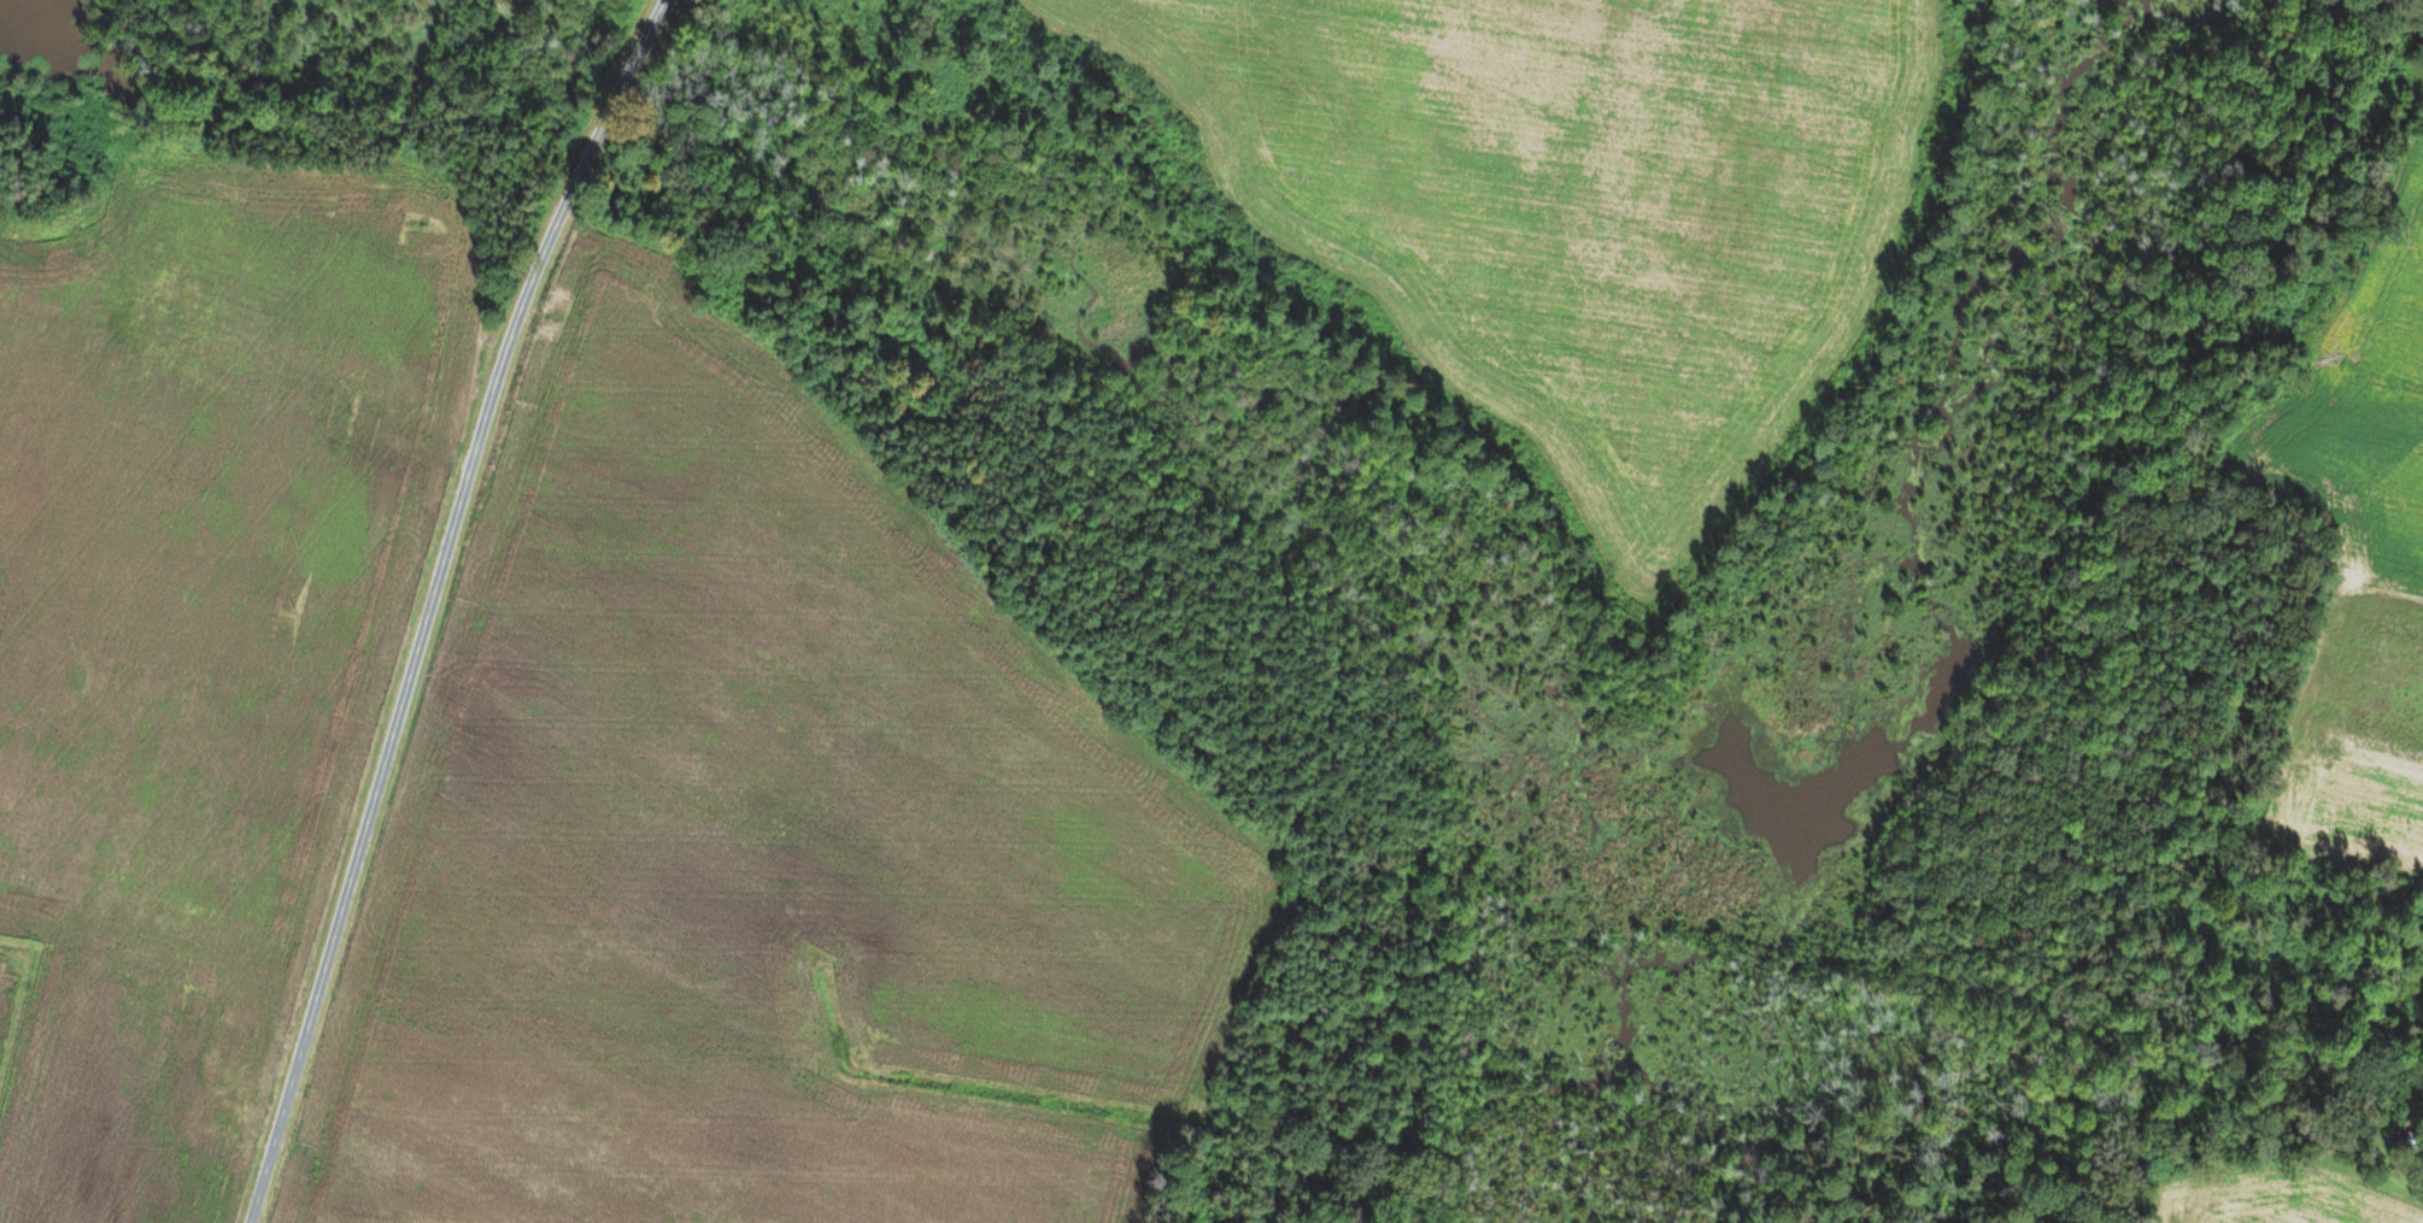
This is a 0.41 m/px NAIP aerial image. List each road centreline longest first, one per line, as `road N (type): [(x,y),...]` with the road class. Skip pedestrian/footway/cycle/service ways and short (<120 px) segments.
road 1 (residential): [(249,1222),(495,371),(523,289),(663,0)]

